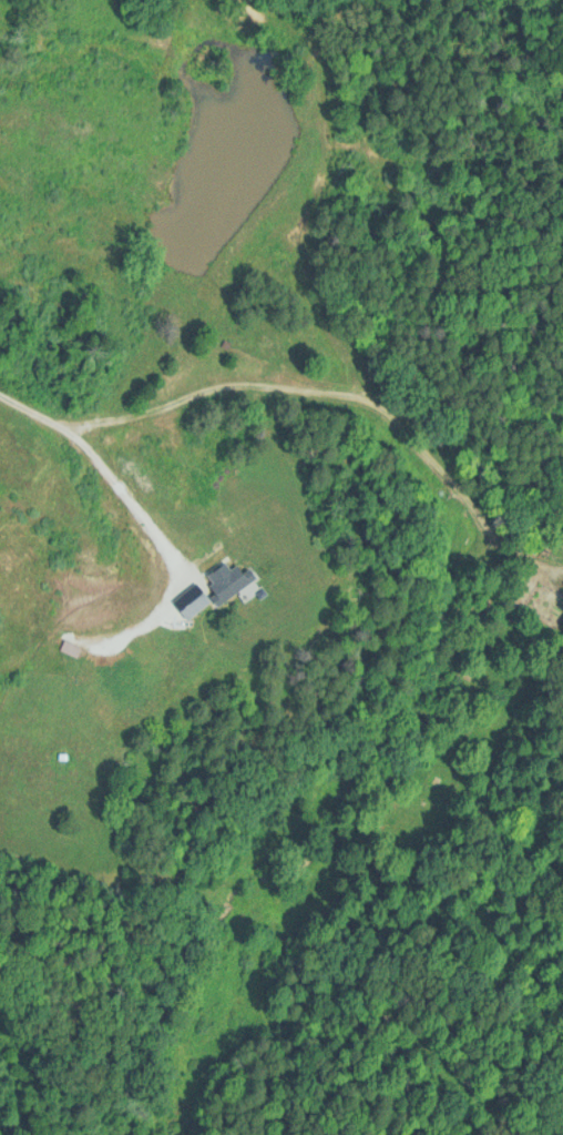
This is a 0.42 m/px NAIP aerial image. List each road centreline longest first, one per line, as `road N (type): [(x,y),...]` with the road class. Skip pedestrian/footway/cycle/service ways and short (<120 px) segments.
road 1 (residential): [(0,391),(51,424),(74,426),(217,383),(365,393),(424,452)]

